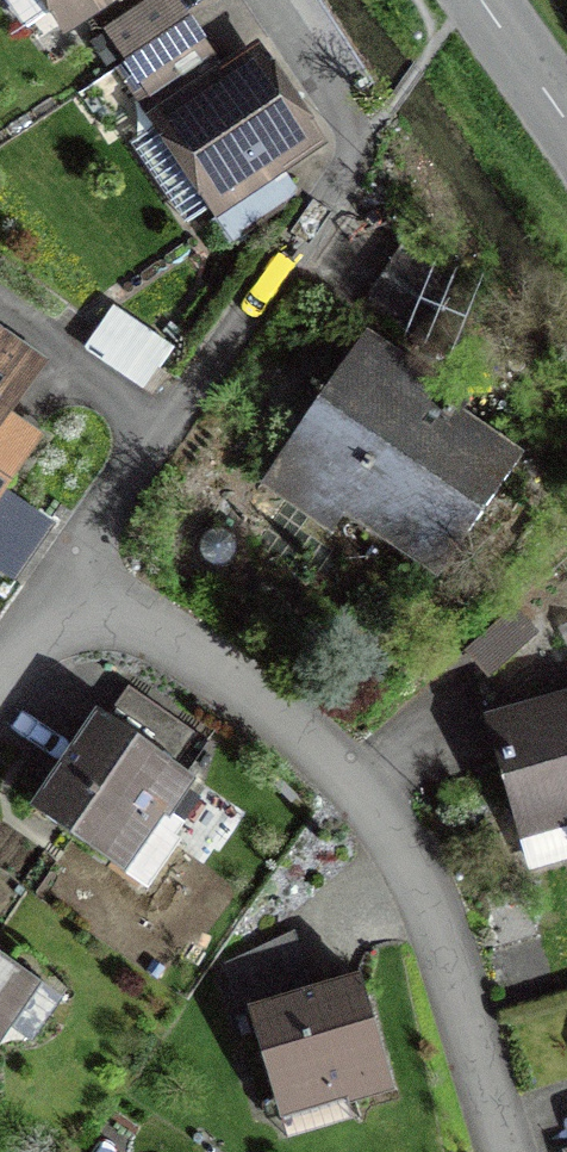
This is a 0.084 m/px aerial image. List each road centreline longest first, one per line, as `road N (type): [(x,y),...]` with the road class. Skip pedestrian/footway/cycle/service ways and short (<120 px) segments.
road 1 (residential): [(509,1151),(421,849),(312,725),(86,596),(0,676)]
road 2 (residential): [(566,121),(481,0)]

